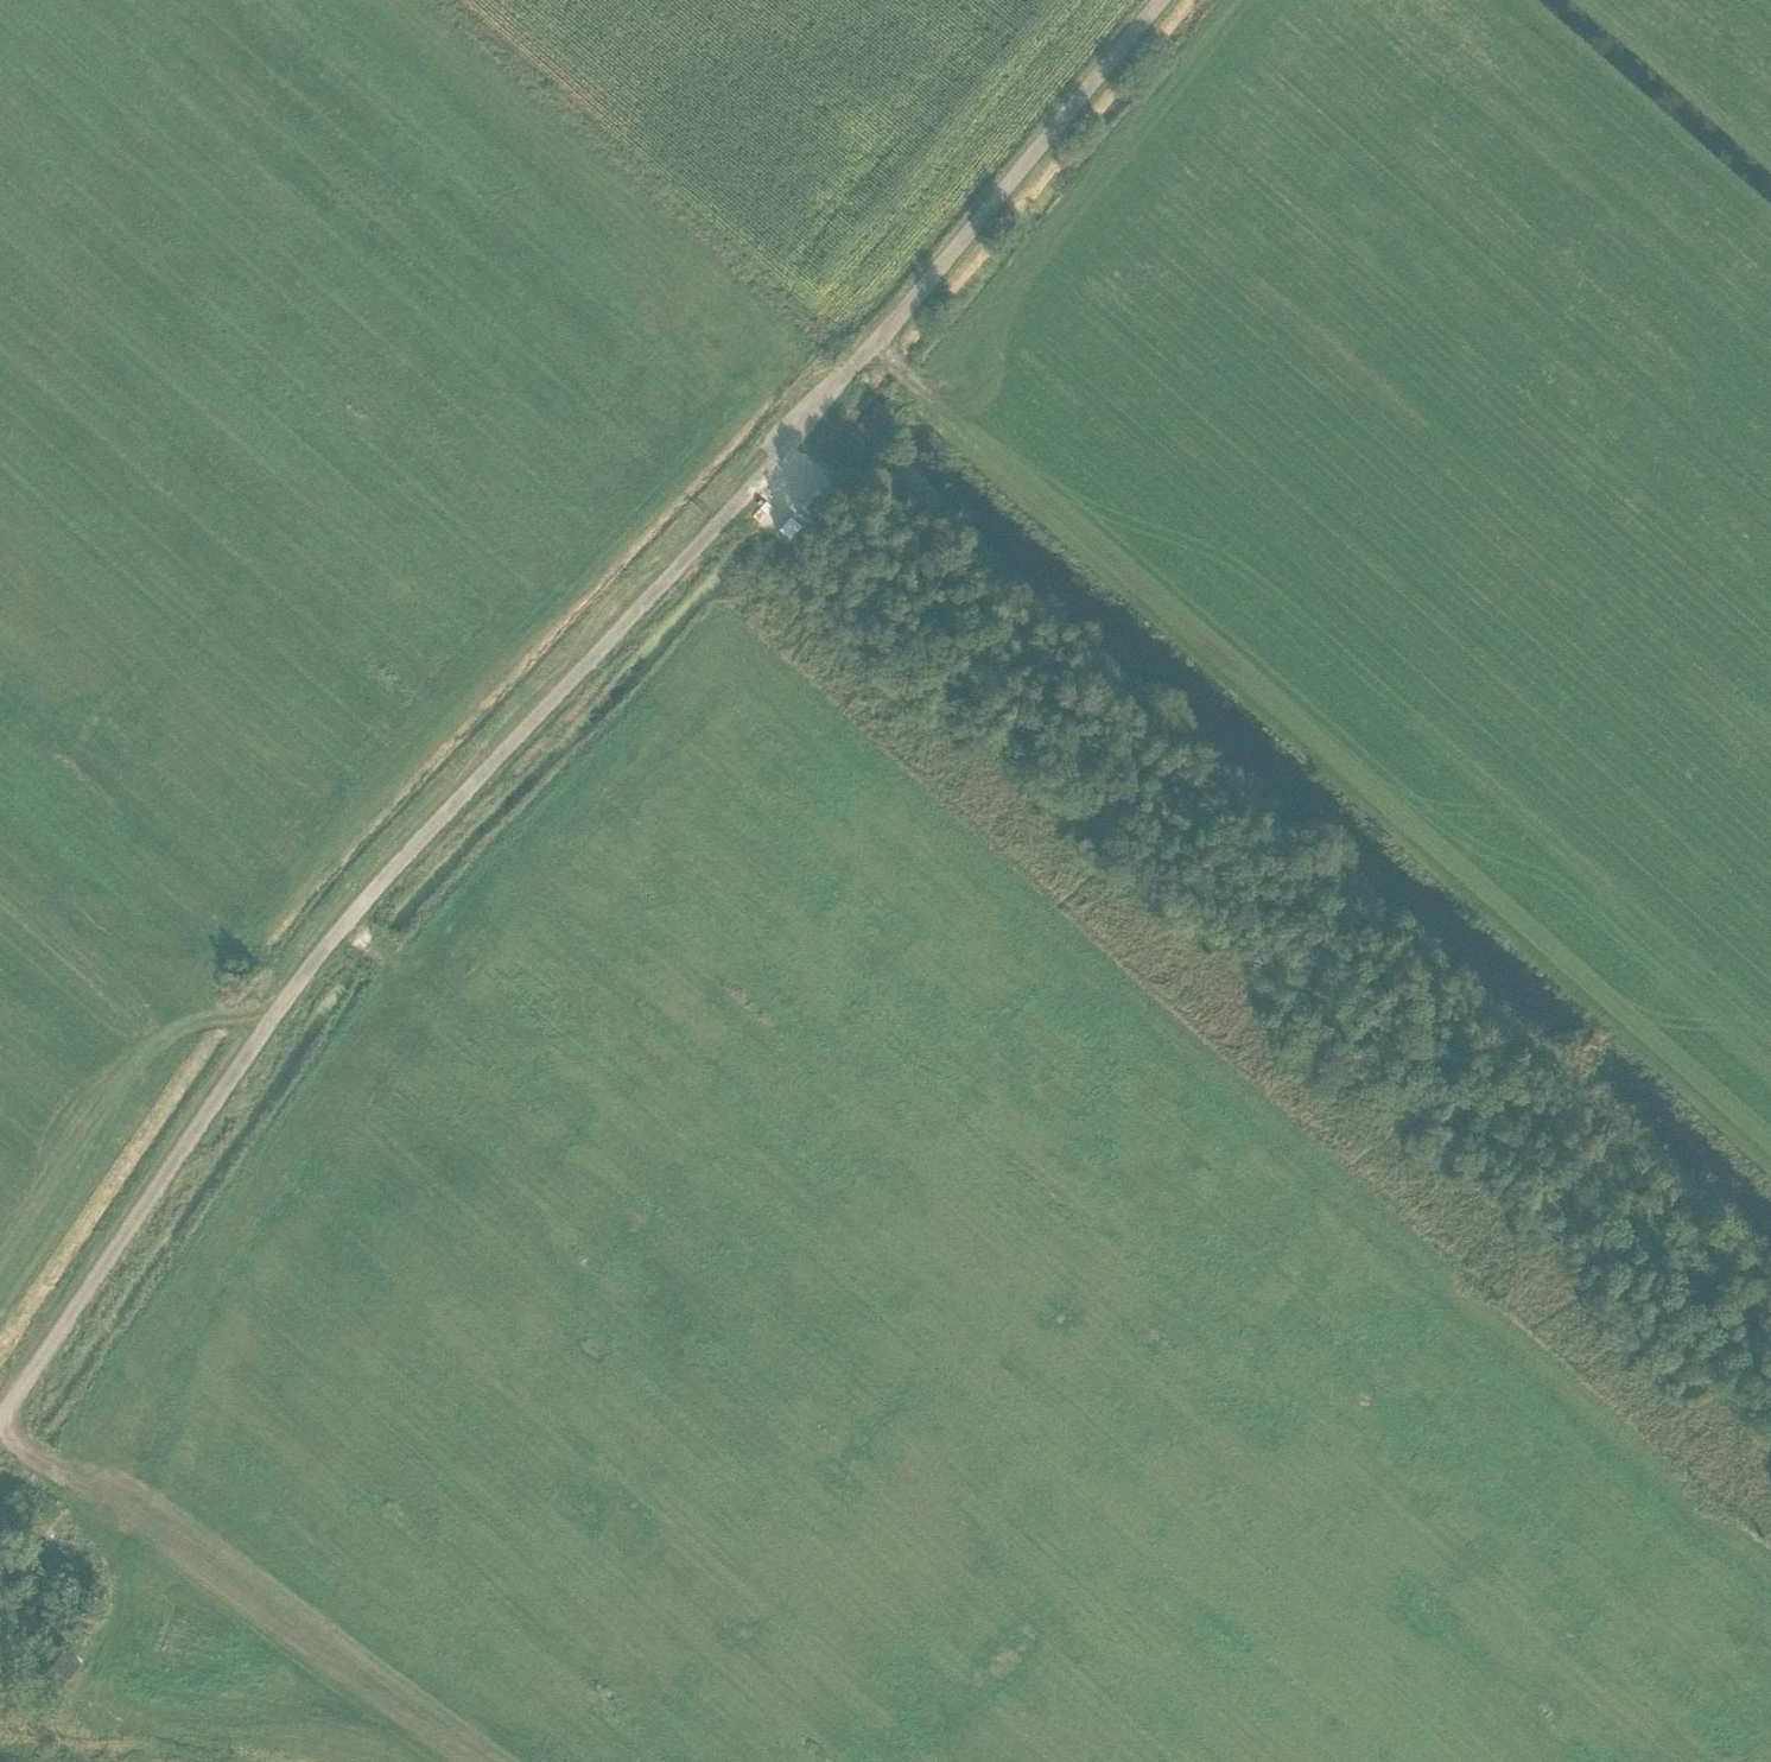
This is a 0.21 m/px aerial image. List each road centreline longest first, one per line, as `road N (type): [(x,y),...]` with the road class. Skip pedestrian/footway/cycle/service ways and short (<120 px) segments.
road 1 (unclassified): [(0,1422),(321,952),(790,445),(1162,0)]

